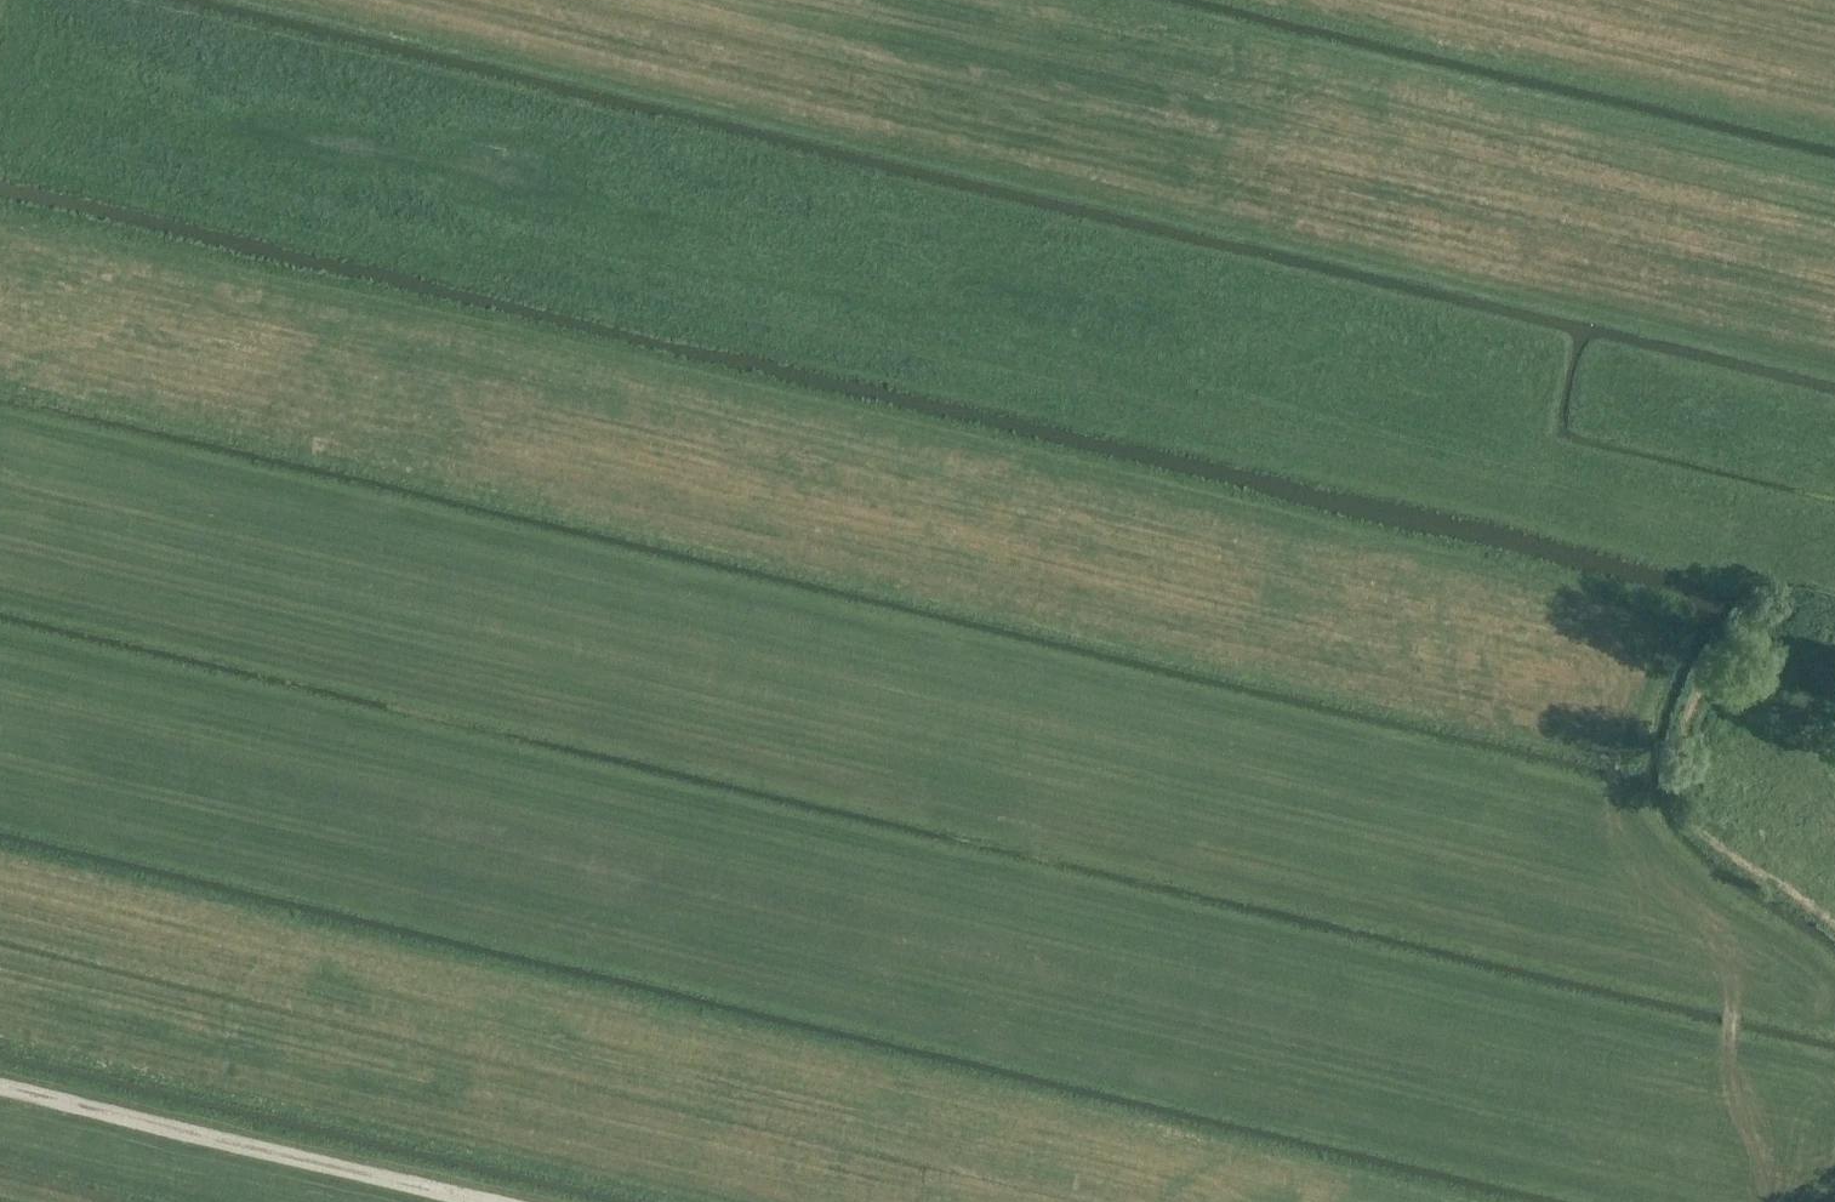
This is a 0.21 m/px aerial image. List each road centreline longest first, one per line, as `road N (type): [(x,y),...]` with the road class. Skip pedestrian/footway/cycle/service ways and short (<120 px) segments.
road 1 (track): [(501,1201),(0,1102)]

